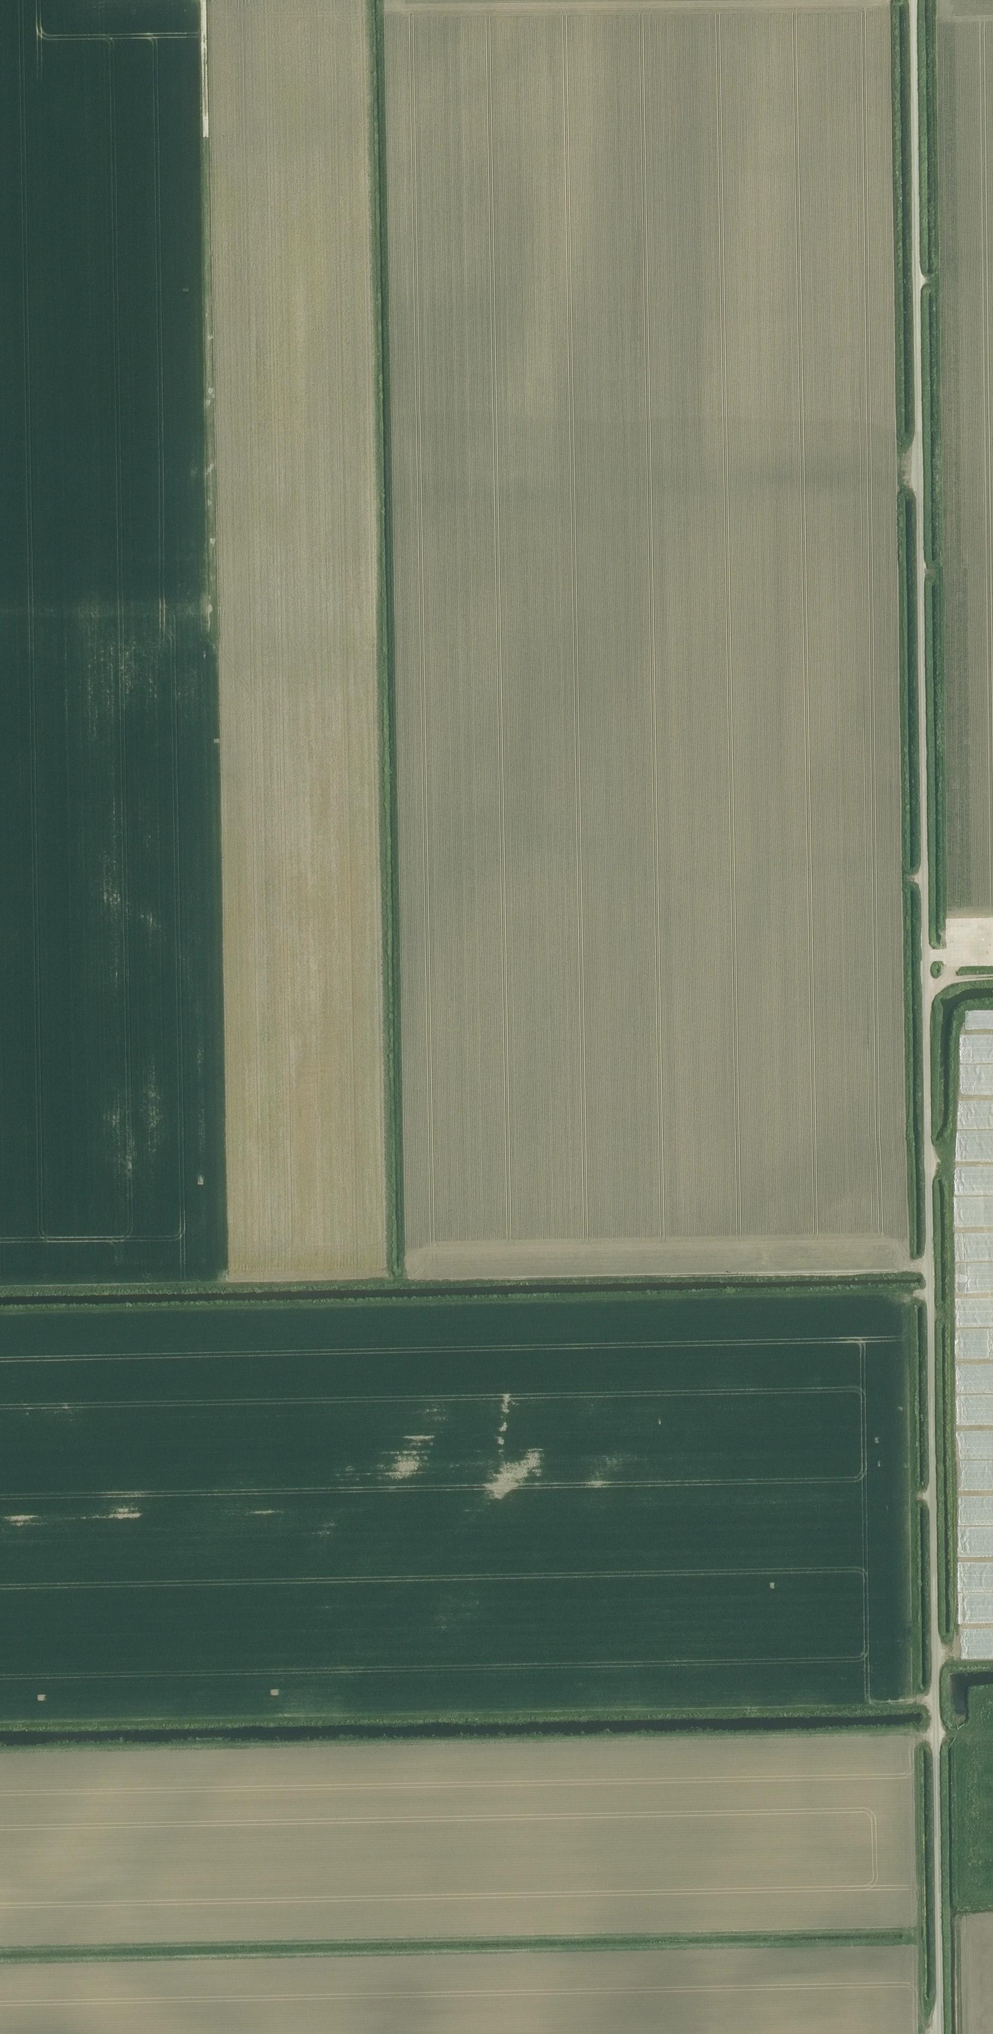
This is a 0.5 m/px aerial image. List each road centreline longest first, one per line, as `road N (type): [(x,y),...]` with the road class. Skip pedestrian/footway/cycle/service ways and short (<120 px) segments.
road 1 (unclassified): [(940,2033),(913,0)]
road 2 (track): [(203,0),(214,641)]

